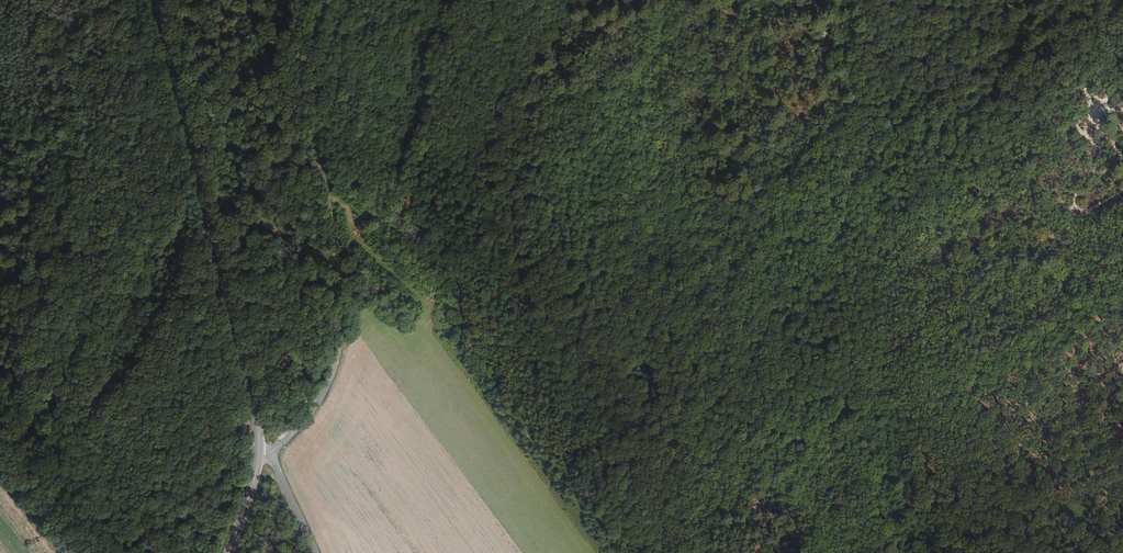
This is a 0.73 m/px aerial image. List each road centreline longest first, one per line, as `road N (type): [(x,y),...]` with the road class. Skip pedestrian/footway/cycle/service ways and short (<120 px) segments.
road 1 (tertiary): [(293,0),(306,120),(353,322),(313,410),(271,454)]
road 2 (primary): [(256,454),(241,352),(156,0)]
road 3 (track): [(105,552),(85,504),(84,448),(0,370)]
road 4 (track): [(0,144),(207,216)]
road 5 (track): [(1068,226),(1098,137),(1111,30),(1122,24)]
road 6 (track): [(1011,10),(1122,168)]

